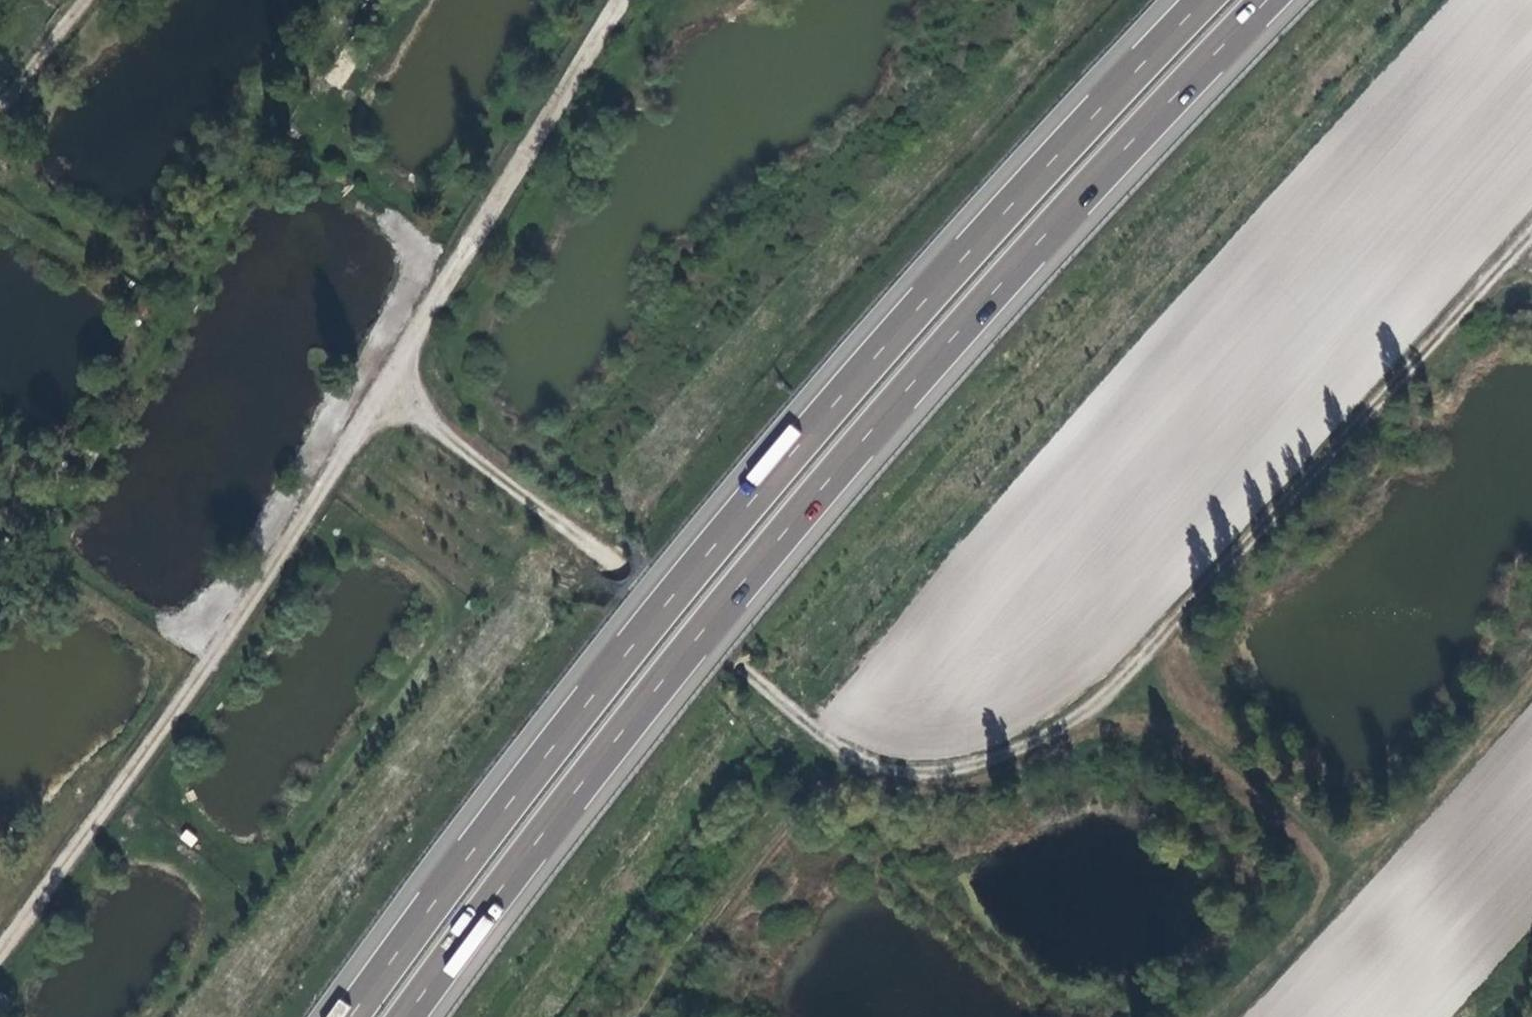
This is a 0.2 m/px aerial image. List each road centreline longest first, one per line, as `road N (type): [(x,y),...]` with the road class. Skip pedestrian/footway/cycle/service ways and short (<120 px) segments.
road 1 (track): [(1531,233),(1137,669),(1071,716),(927,770),(855,754),(391,378)]
road 2 (motorway): [(406,1016),(675,661),(1005,277),(1267,0)]
road 3 (motorway): [(1204,0),(970,249),(636,640),(351,1016)]
road 4 (track): [(0,950),(391,378),(626,0)]
road 5 (track): [(1121,680),(1321,868),(1310,926),(1210,1016)]
road 6 (track): [(0,122),(91,0)]

